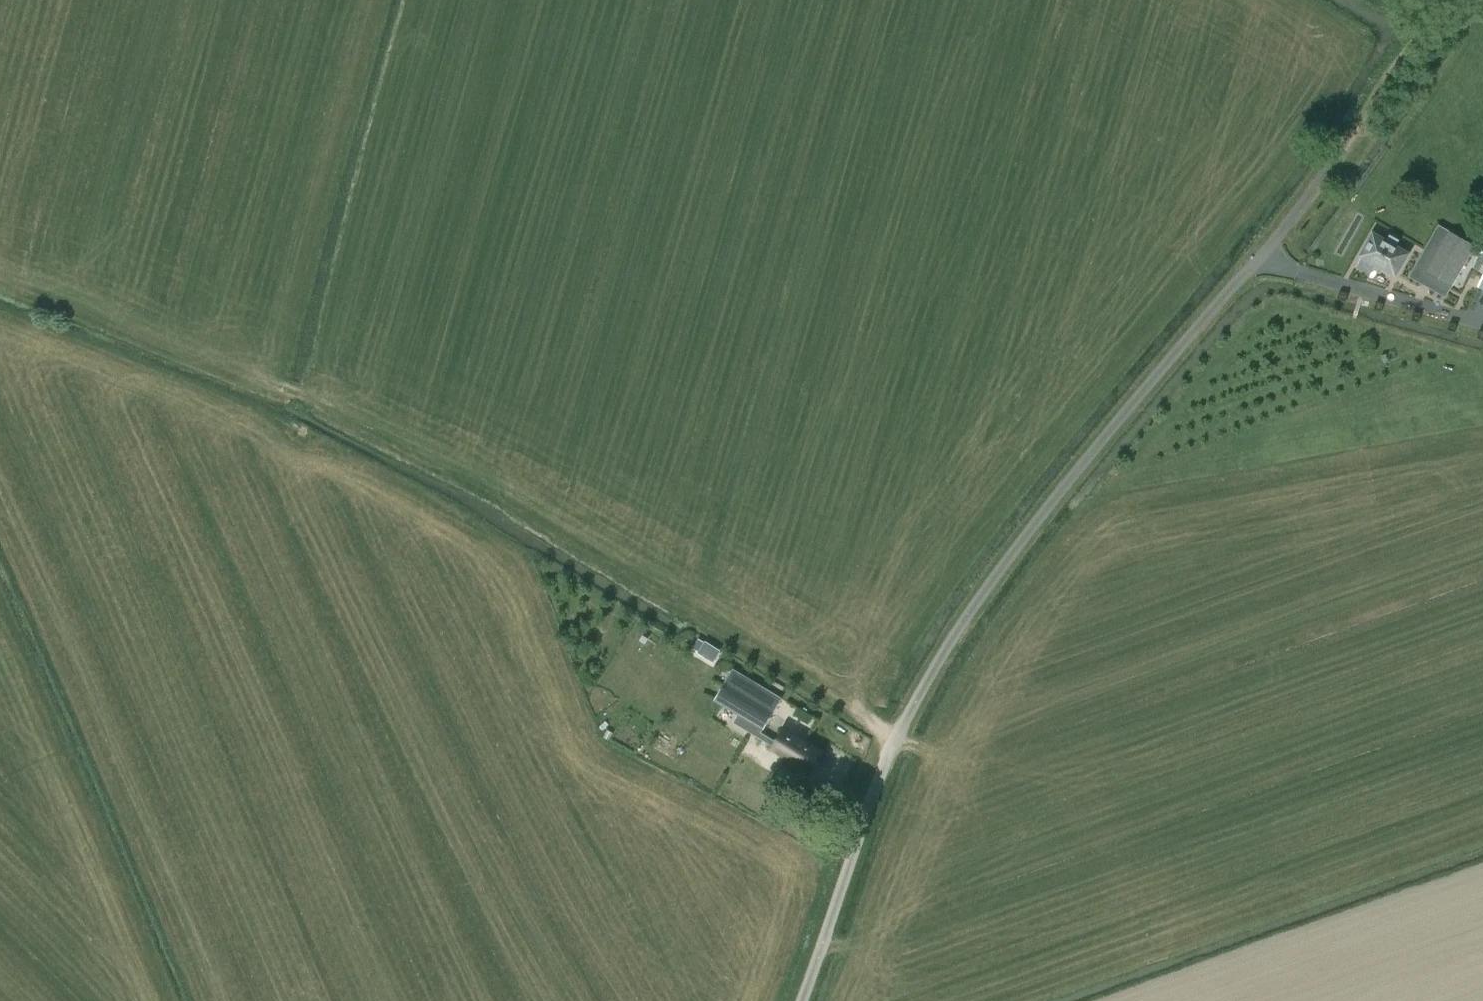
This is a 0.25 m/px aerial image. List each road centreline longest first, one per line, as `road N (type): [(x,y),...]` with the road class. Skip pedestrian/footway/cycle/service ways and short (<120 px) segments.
road 1 (unclassified): [(801,1000),(865,819),(944,652),(1077,473),(1340,158),(1446,0)]

